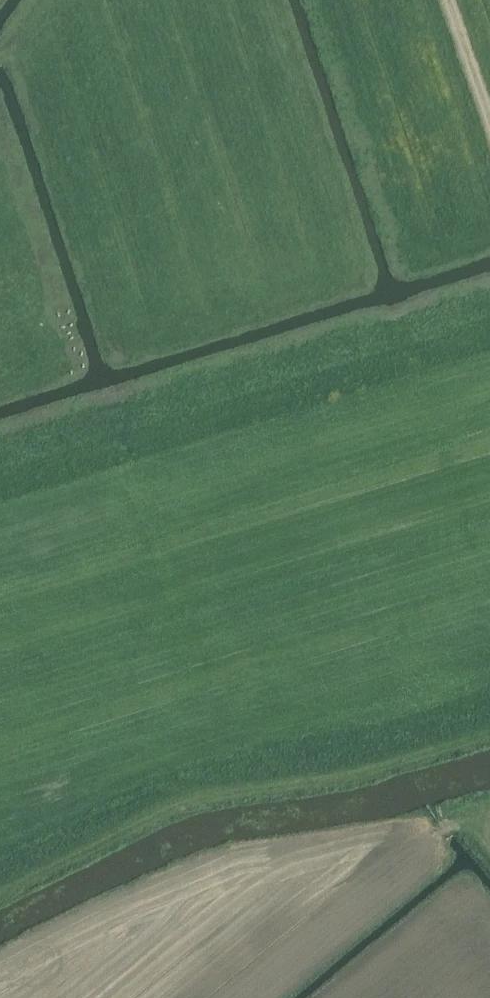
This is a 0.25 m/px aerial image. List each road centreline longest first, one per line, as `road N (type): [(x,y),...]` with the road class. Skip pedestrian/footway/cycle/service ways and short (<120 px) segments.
road 1 (track): [(0,862),(201,775),(396,738),(489,707)]
road 2 (track): [(0,458),(489,300)]
road 3 (track): [(449,0),(489,118)]

